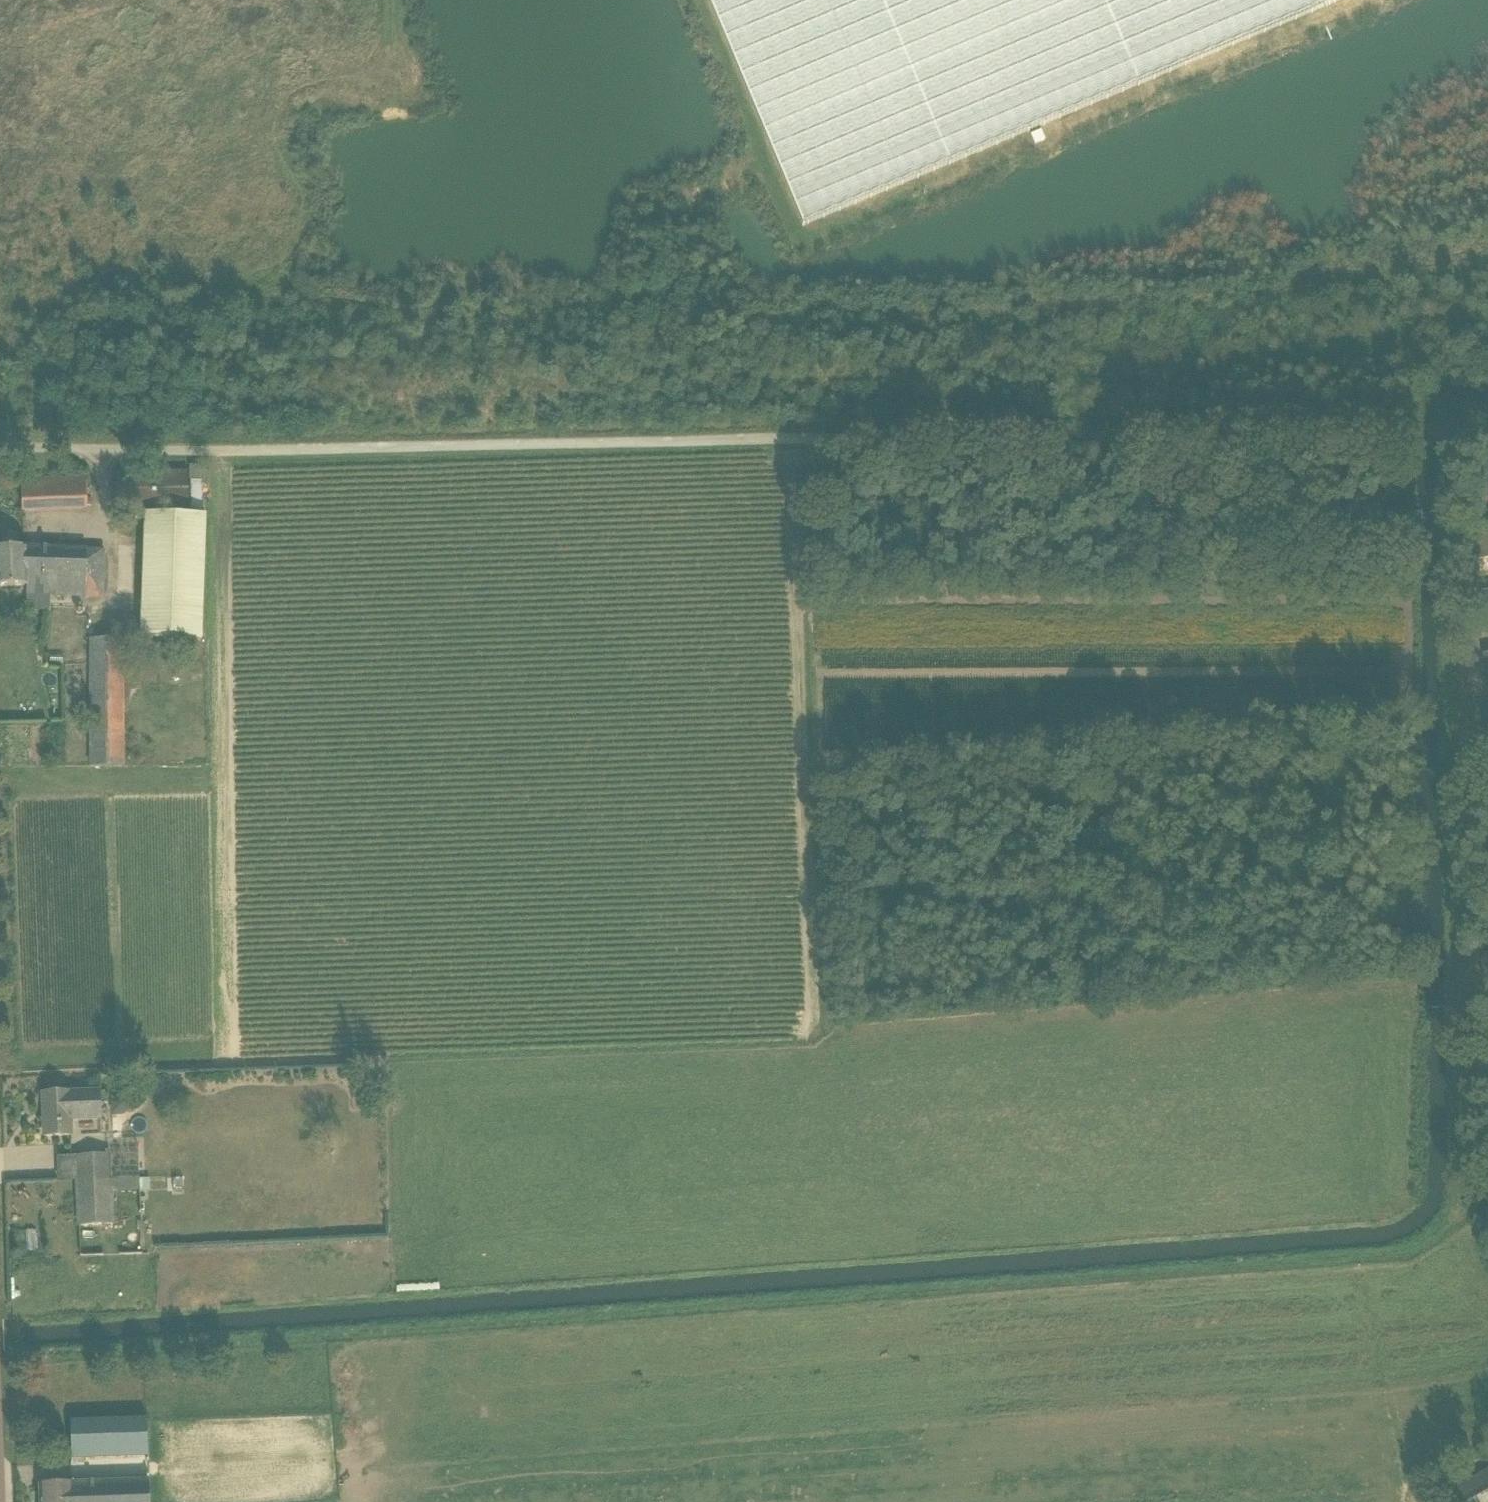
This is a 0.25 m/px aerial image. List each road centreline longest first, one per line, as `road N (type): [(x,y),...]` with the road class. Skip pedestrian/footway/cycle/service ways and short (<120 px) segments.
road 1 (track): [(0,1360),(1413,1247),(1437,1232),(1456,1184),(1445,431)]
road 2 (track): [(798,435),(0,449)]
road 3 (track): [(798,435),(819,1031)]

